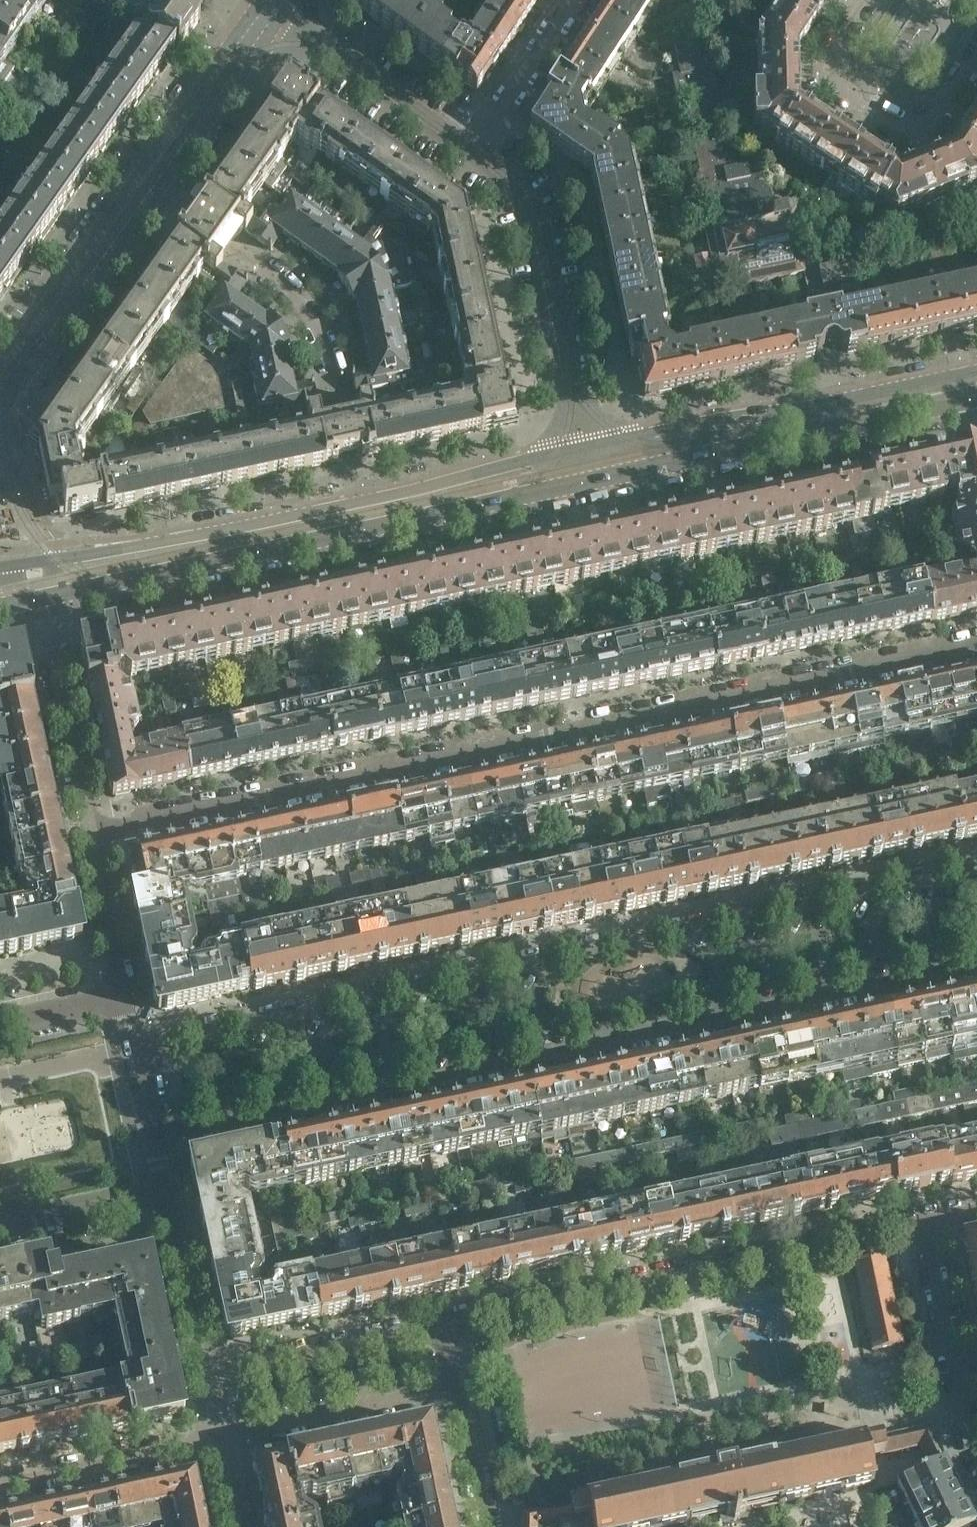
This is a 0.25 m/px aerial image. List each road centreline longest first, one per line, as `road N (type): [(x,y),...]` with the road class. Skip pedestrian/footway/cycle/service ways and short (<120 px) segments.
road 1 (residential): [(92,826),(976,644)]
road 2 (residential): [(976,870),(134,1046)]
road 3 (residential): [(155,1139),(976,969)]
road 4 (secondary): [(35,590),(589,472)]
road 5 (residential): [(442,1332),(930,1220)]
road 6 (tertiary): [(250,16),(29,327),(22,353)]
road 7 (secondary): [(356,500),(3,567)]
road 8 (residential): [(584,450),(526,215),(504,182),(471,156)]
road 9 (residential): [(219,246),(290,295),(322,341),(356,500)]
road 10 (residential): [(868,0),(833,66),(842,88),(897,127),(943,111),(976,58)]
road 11 (secondary): [(840,414),(695,426),(584,450)]
road 12 (secondary): [(589,472),(840,414)]
road 13 (residential): [(92,826),(35,590)]
road 14 (residential): [(207,1379),(442,1332)]
road 15 (residential): [(222,1445),(456,1397)]
road 16 (residential): [(471,156),(278,20)]
road 17 (secondary): [(584,450),(356,500)]
road 18 (residential): [(976,1444),(930,1220)]
road 19 (residential): [(222,1445),(0,1489)]
road 20 (tertiary): [(151,198),(278,20)]
road 21 (tertiary): [(22,353),(49,336),(151,198)]
road 22 (residential): [(166,1194),(207,1379)]
road 23 (residential): [(471,156),(574,0)]
road 24 (residential): [(123,996),(92,826)]
road 25 (residential): [(0,1230),(166,1194)]
road 26 (secondary): [(840,414),(976,385)]
road 27 (residential): [(485,1526),(456,1397)]
road 28 (residential): [(123,996),(0,1022)]

